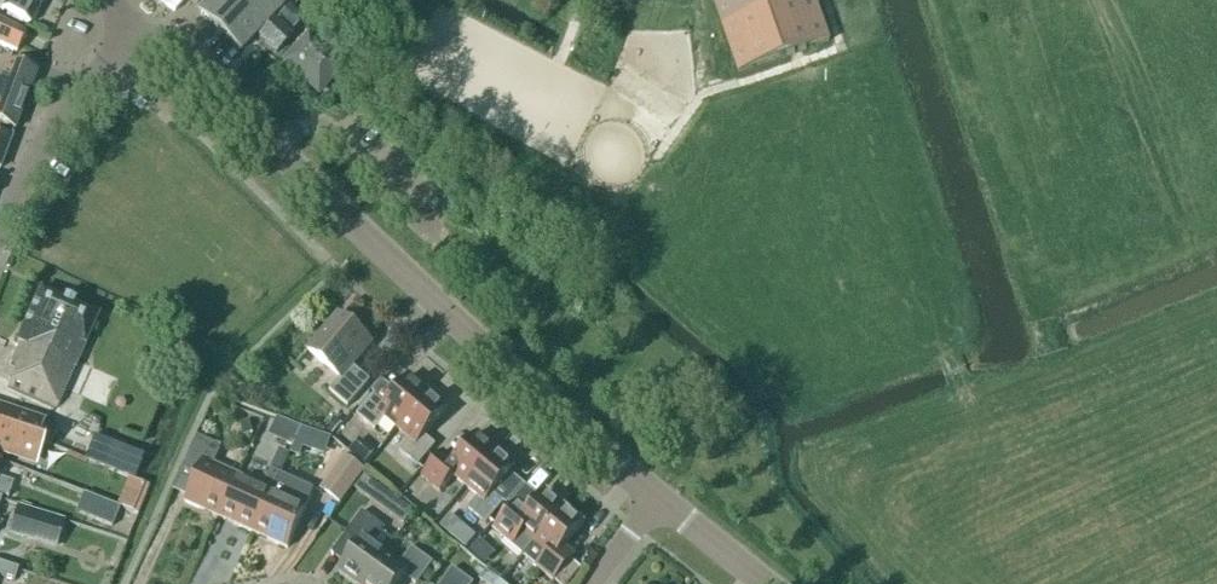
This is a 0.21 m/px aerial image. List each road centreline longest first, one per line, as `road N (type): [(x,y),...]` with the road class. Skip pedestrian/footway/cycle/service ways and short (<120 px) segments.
road 1 (tertiary): [(659,499),(472,336),(186,60),(132,28)]
road 2 (tertiary): [(0,229),(54,128),(132,28)]
road 3 (tertiary): [(767,583),(659,499)]

